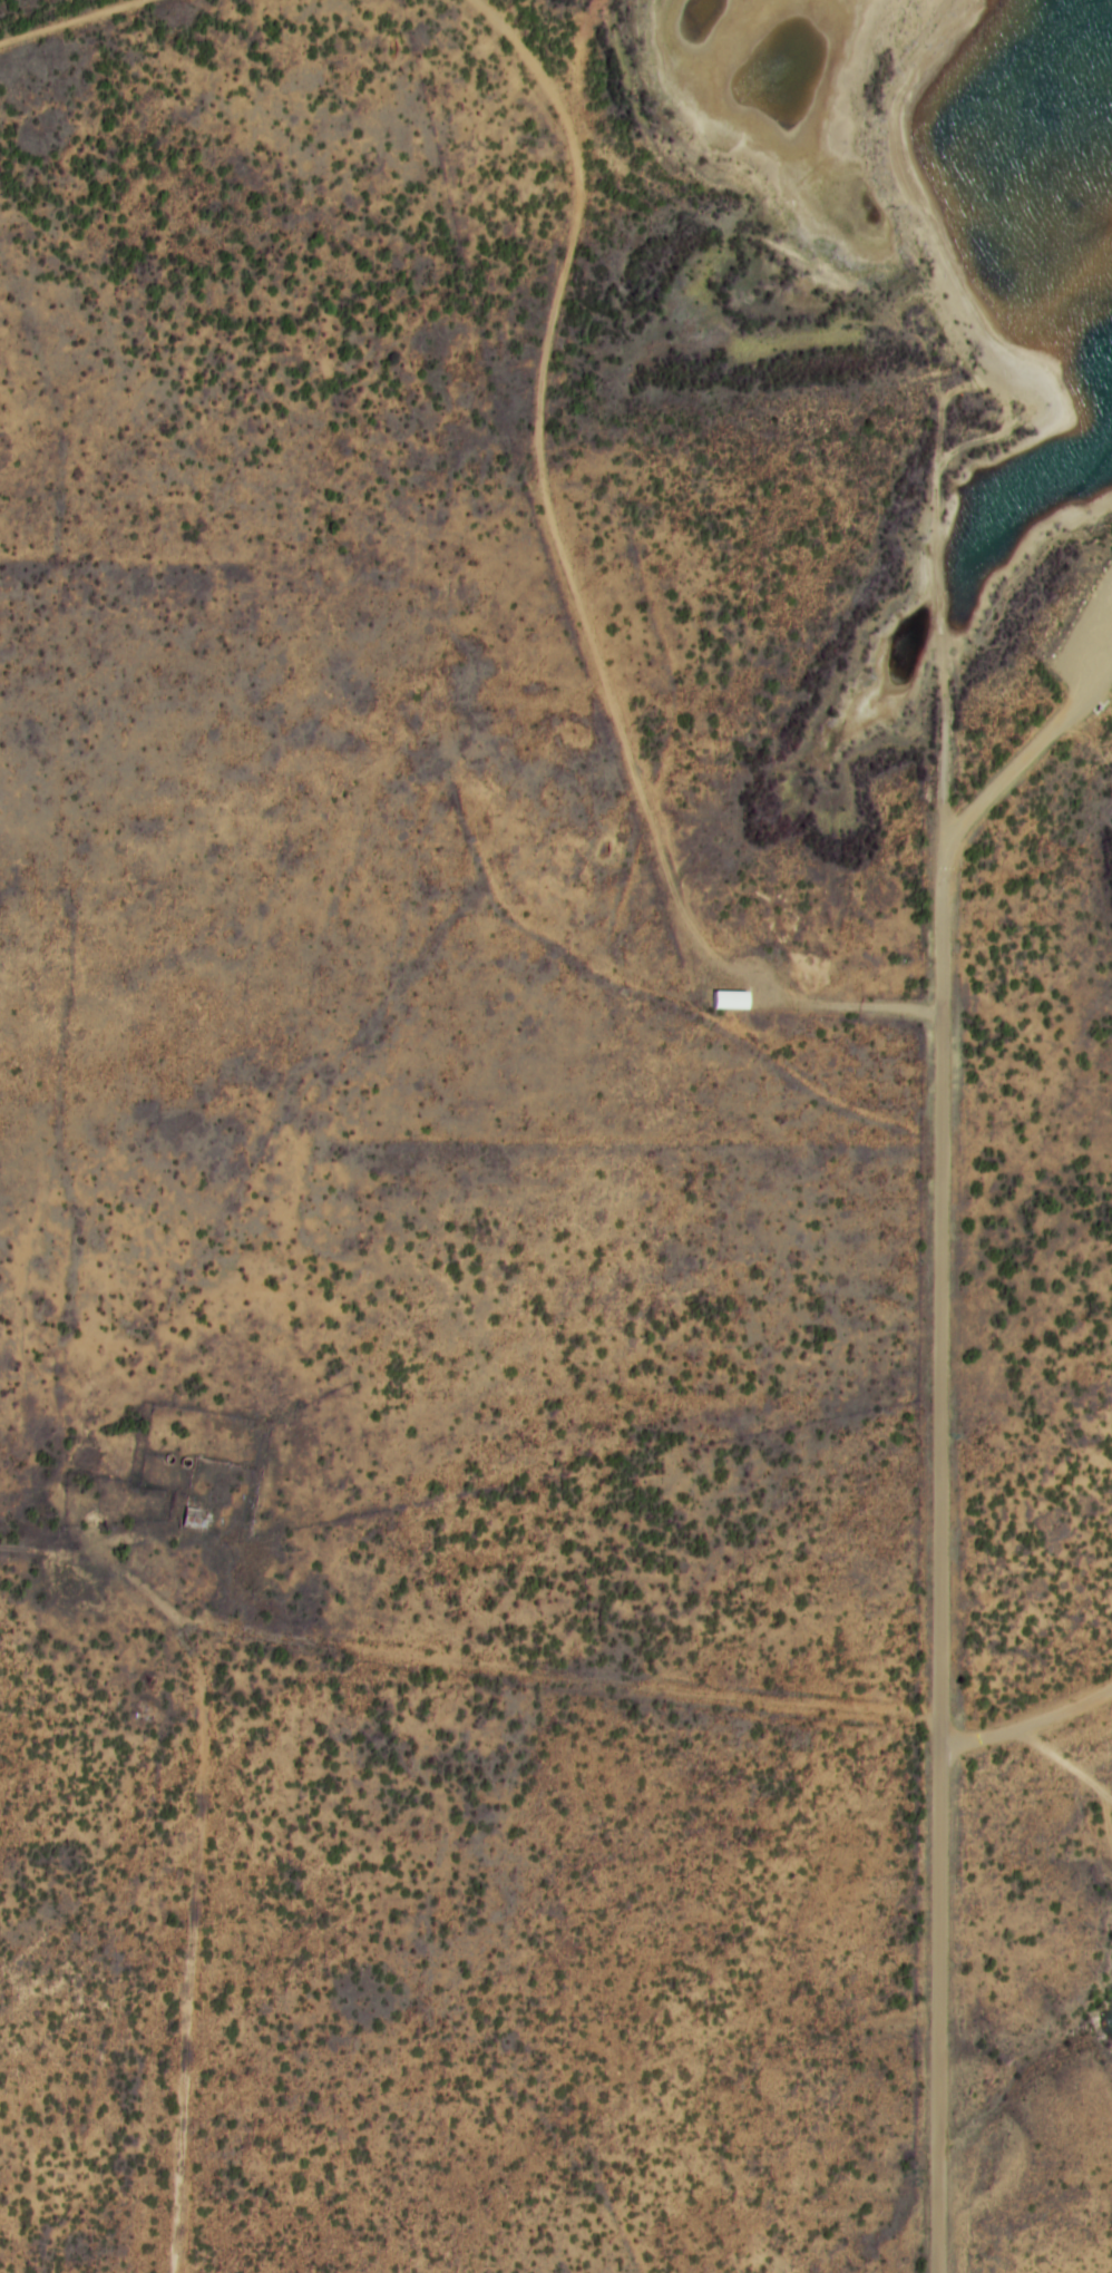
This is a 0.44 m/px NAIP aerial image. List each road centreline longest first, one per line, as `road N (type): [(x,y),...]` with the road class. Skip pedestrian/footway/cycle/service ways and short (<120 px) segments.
road 1 (residential): [(934,2272),(944,847),(1092,692),(1111,644)]
road 2 (residential): [(476,0),(572,131),(581,223),(543,448),(694,937),(806,1006),(943,1011)]
road 3 (track): [(170,2272),(159,2170),(176,2124),(182,1756),(158,1692),(95,1610),(25,1576),(0,1576)]

